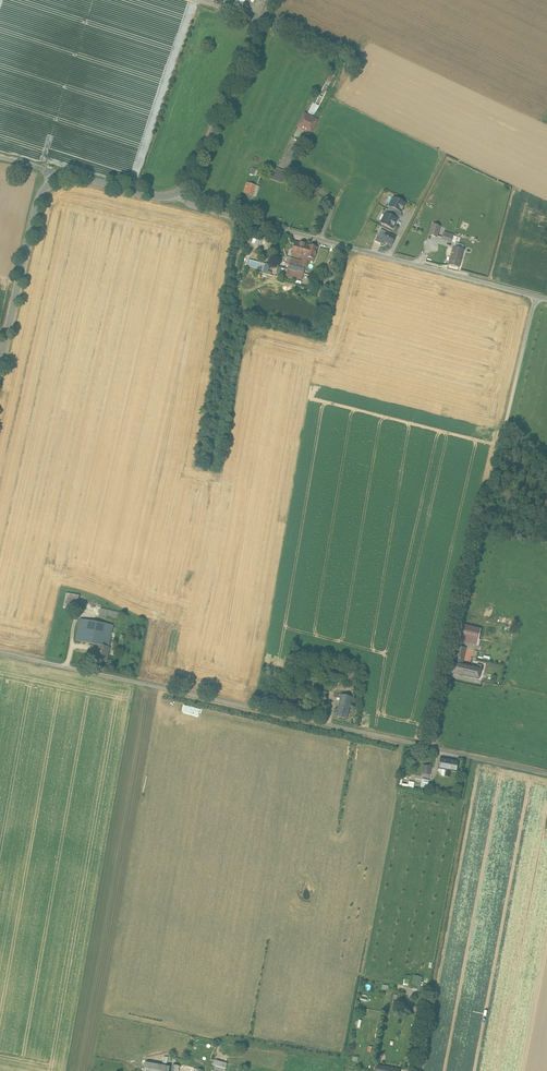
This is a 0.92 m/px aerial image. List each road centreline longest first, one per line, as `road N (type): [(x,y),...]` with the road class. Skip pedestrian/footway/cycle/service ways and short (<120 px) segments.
road 1 (unclassified): [(546,771),(0,652)]
road 2 (unclassified): [(536,296),(173,195)]
road 3 (tertiary): [(0,364),(39,194),(59,178)]
road 4 (tertiary): [(173,195),(194,179),(261,24)]
road 5 (unclassified): [(536,296),(507,417)]

